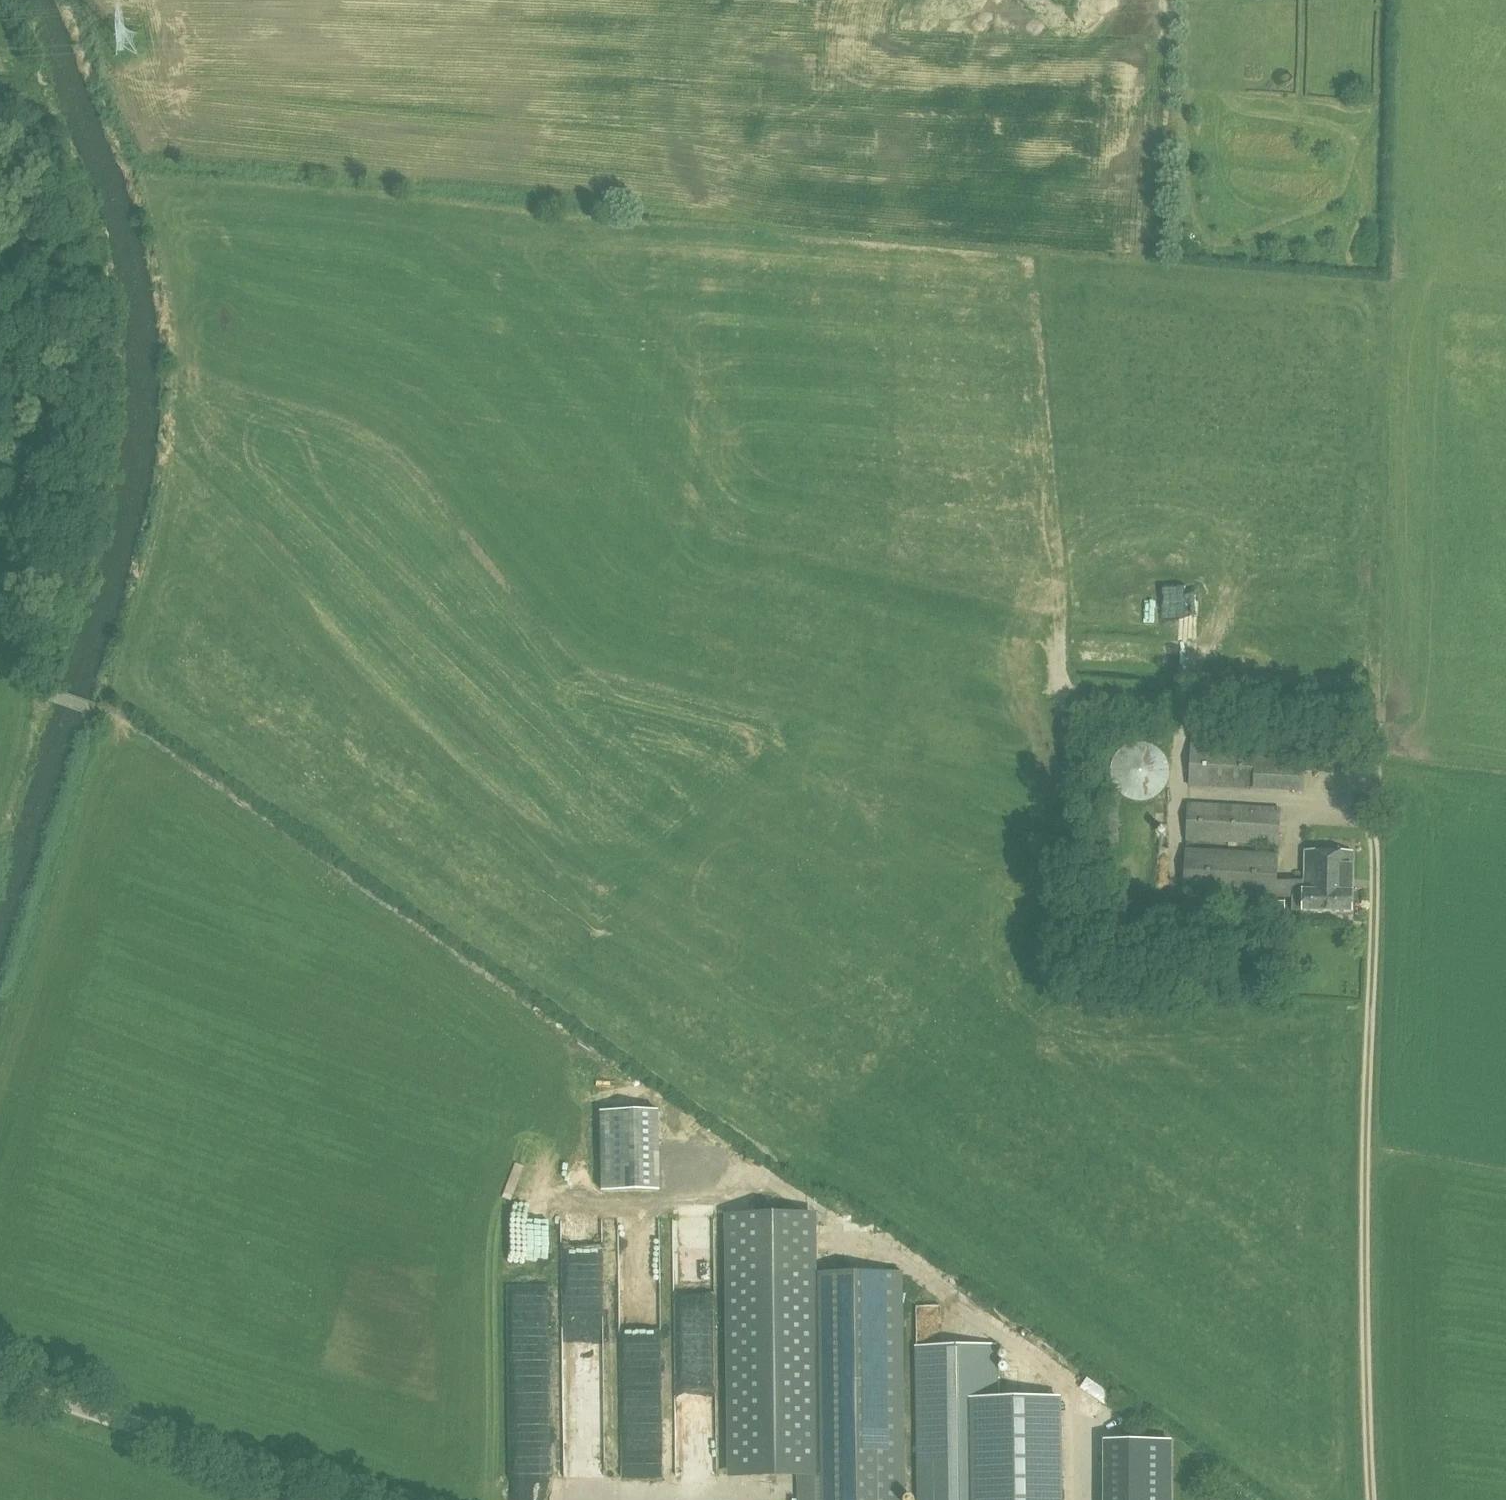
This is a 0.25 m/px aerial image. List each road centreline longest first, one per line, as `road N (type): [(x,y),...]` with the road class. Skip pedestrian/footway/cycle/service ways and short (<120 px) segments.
road 1 (unclassified): [(0,1388),(341,1499)]

